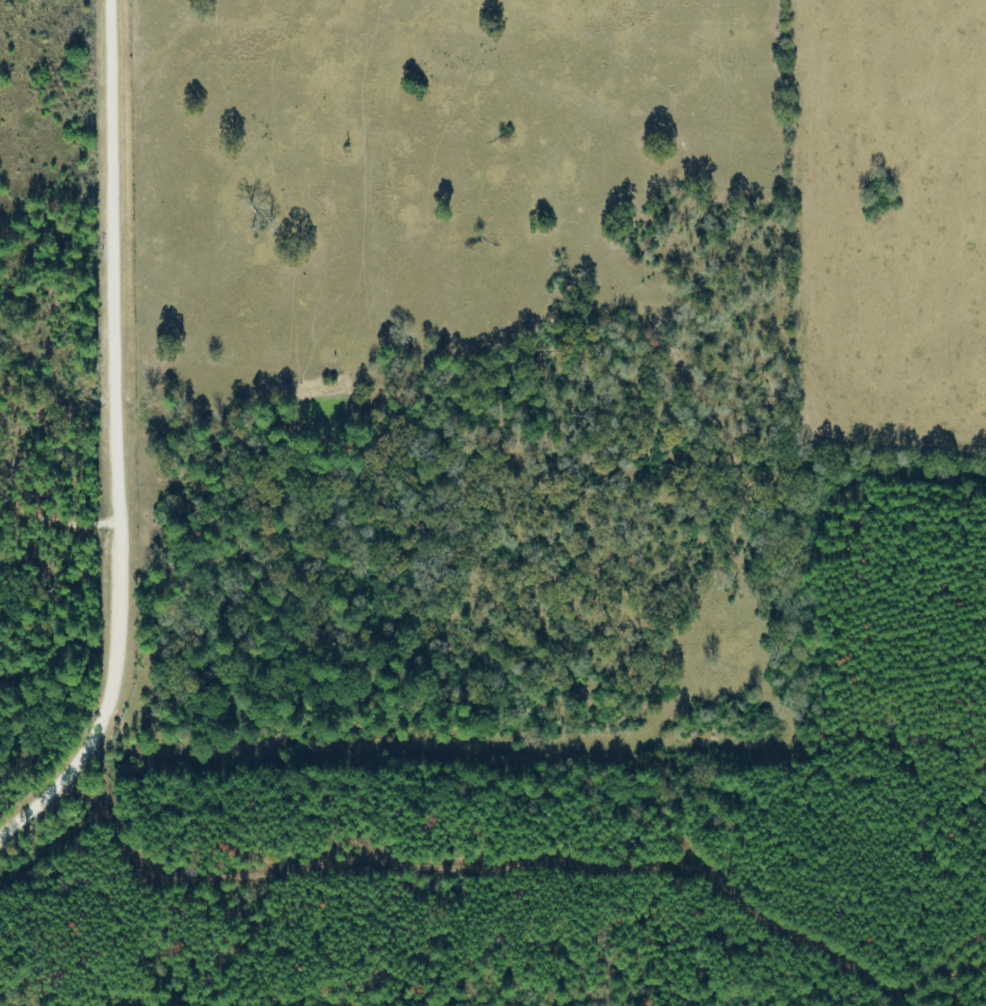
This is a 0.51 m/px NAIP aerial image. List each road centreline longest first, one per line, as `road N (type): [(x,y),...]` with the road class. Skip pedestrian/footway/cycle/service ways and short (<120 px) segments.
road 1 (residential): [(0,823),(101,731),(116,677),(116,0)]

